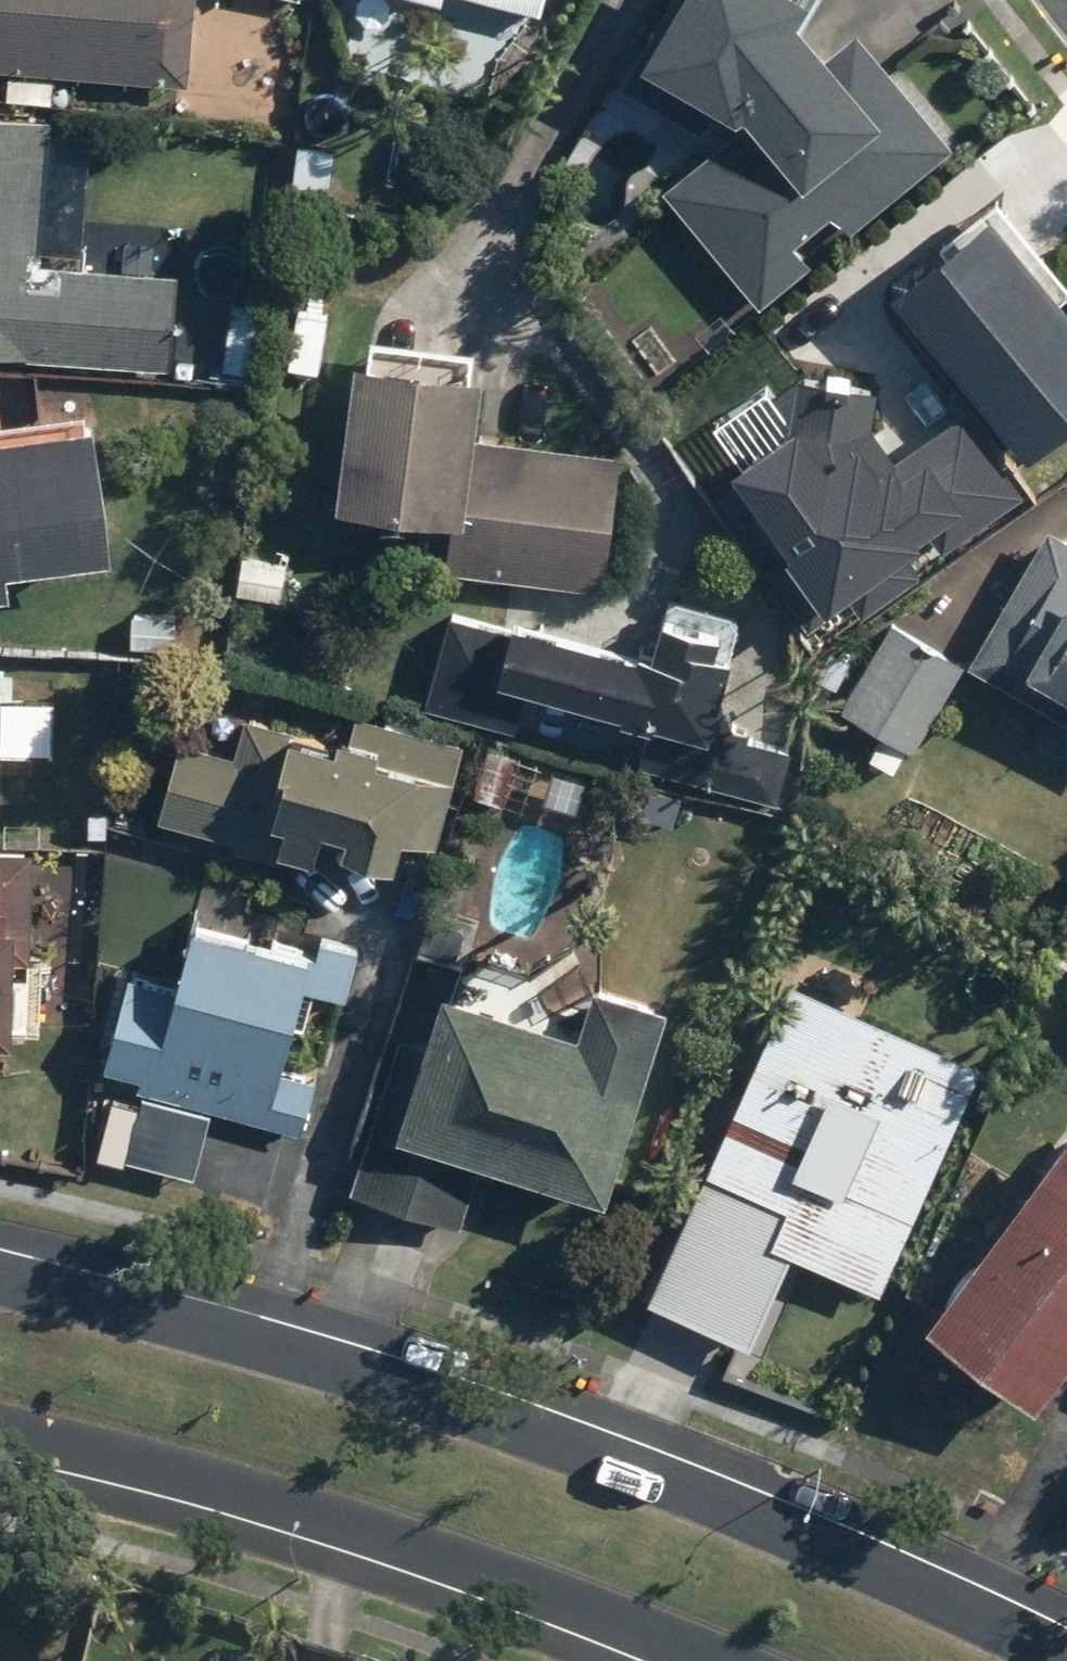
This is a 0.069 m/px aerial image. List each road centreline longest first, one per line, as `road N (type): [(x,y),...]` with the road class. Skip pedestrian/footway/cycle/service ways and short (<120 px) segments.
road 1 (unclassified): [(0,1262),(66,1273),(505,1407),(933,1584),(1066,1655)]
road 2 (unclassified): [(666,1660),(271,1518),(0,1436)]

